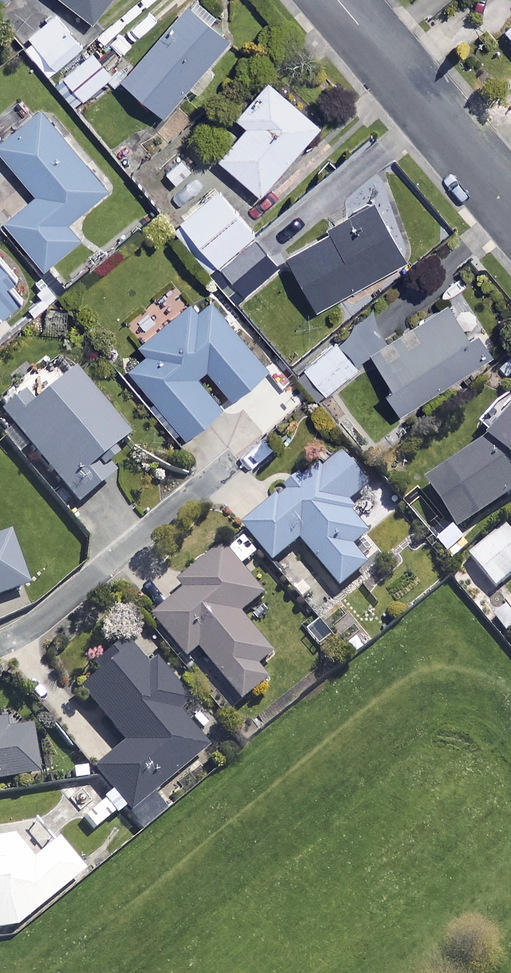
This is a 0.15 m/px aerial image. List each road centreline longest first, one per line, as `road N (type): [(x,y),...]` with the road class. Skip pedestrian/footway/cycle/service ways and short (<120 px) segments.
road 1 (residential): [(510,209),(337,0)]

